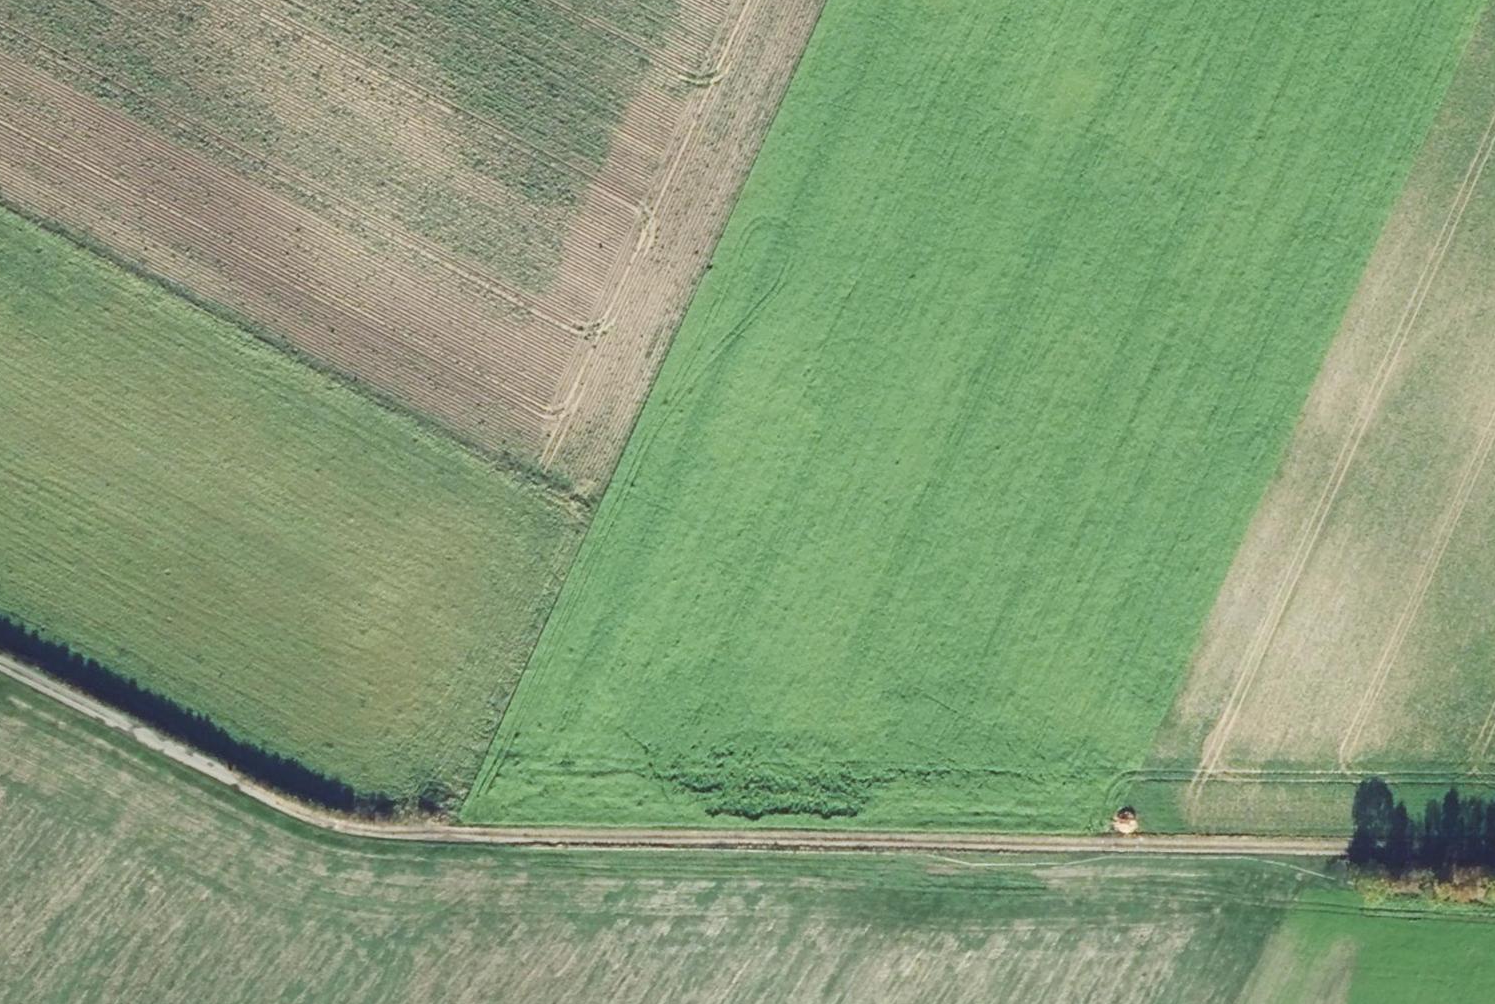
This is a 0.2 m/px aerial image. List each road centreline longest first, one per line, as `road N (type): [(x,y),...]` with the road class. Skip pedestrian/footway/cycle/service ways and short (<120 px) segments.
road 1 (track): [(0,666),(280,807),(356,830),(1494,852)]

